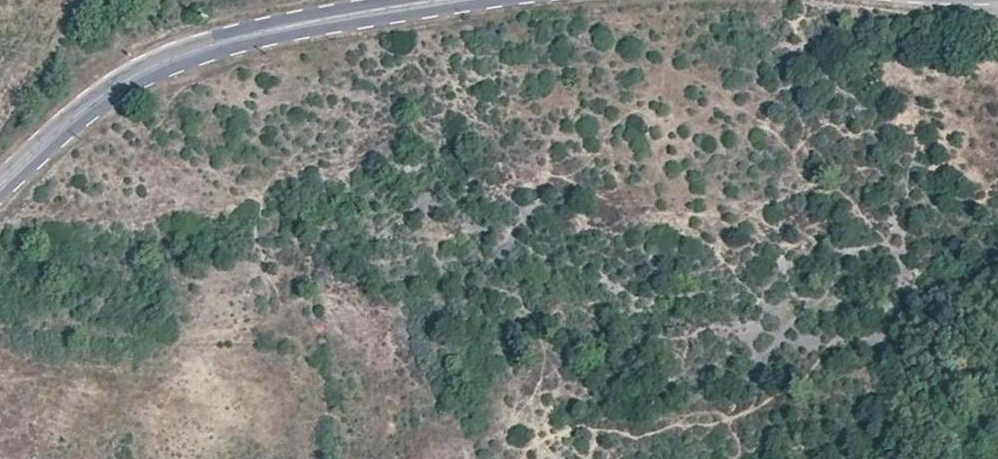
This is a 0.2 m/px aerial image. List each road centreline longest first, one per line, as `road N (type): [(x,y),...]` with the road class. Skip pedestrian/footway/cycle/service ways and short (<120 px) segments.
road 1 (tertiary): [(479,0),(327,20),(157,63),(92,100),(0,186)]

